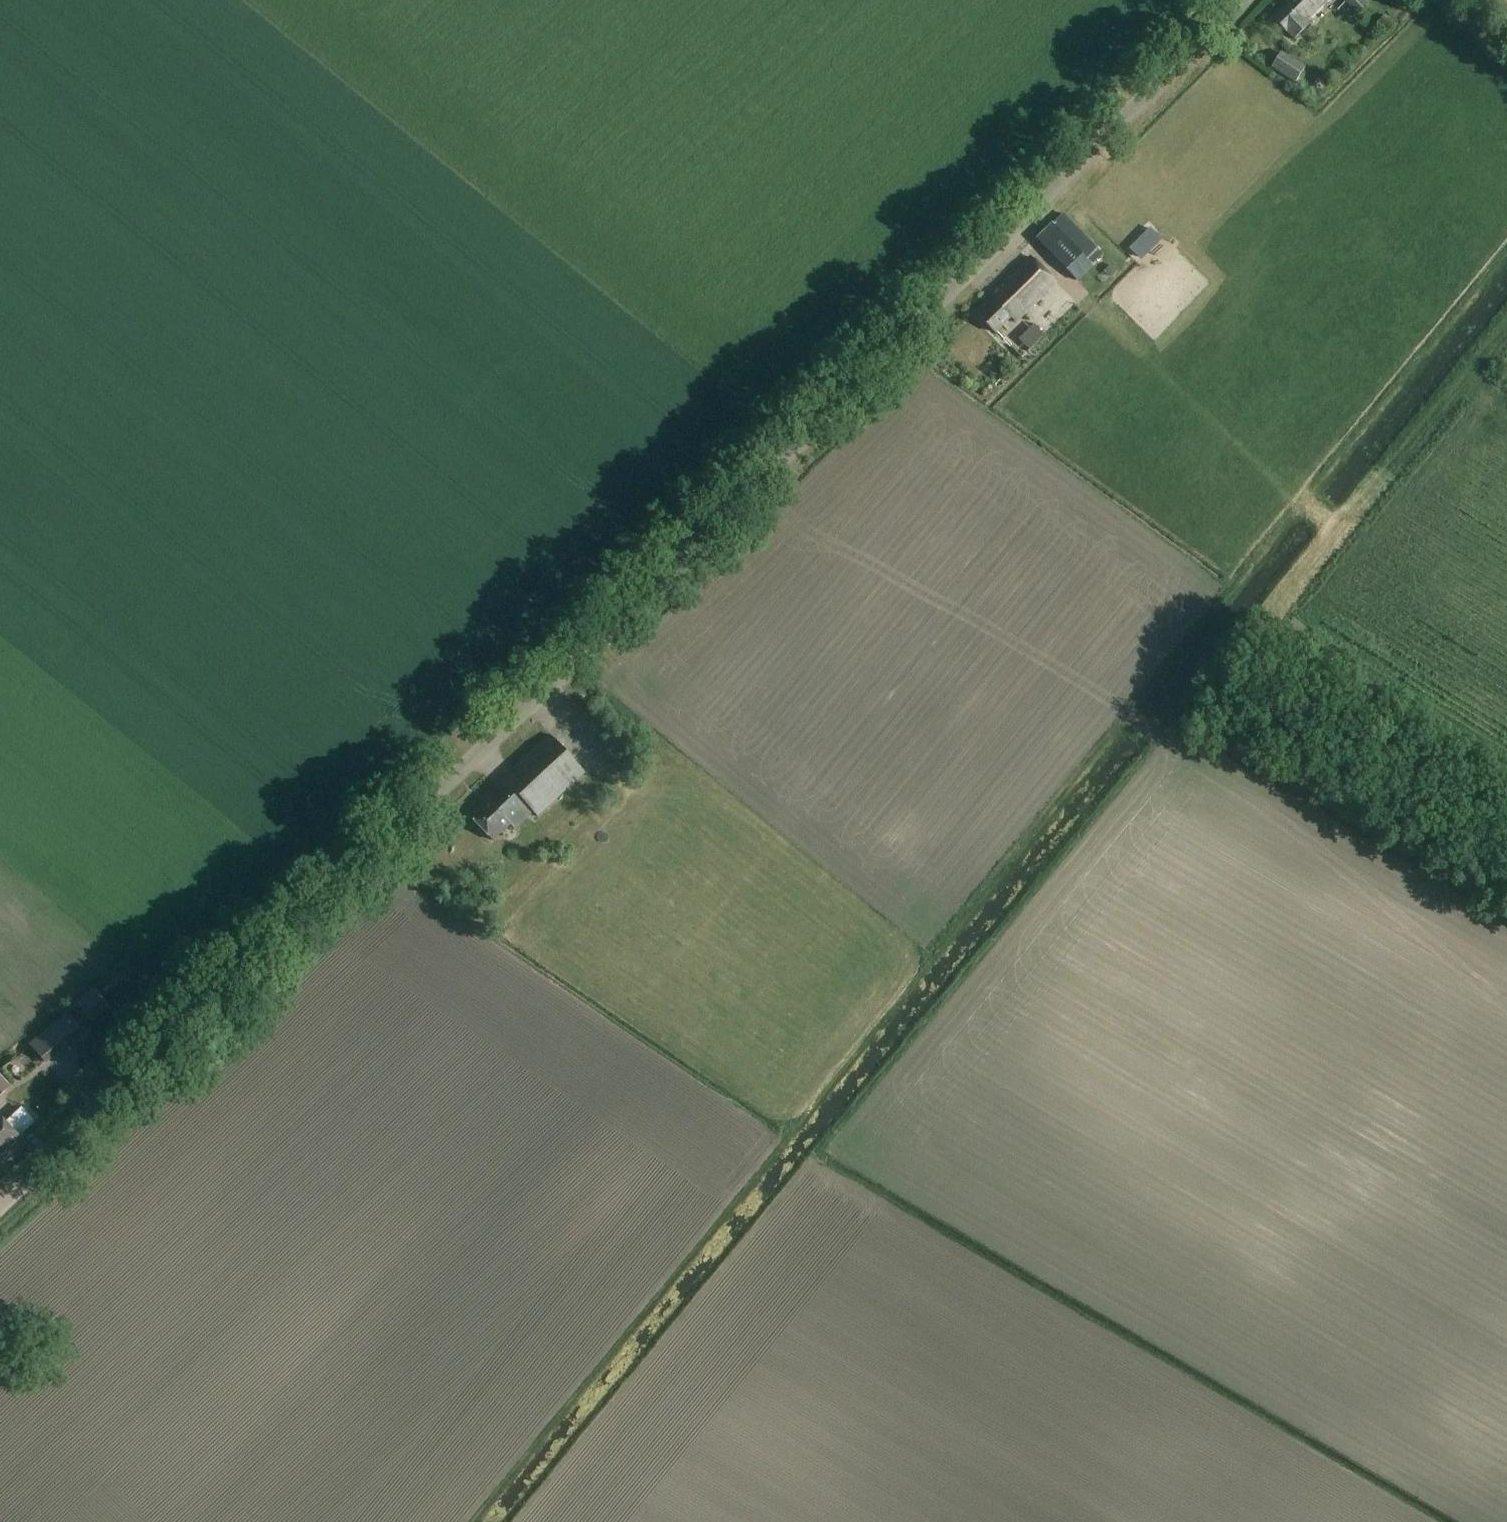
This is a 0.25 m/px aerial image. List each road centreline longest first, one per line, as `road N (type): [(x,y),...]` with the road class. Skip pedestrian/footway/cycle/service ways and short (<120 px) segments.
road 1 (unclassified): [(0,1209),(1243,0)]

